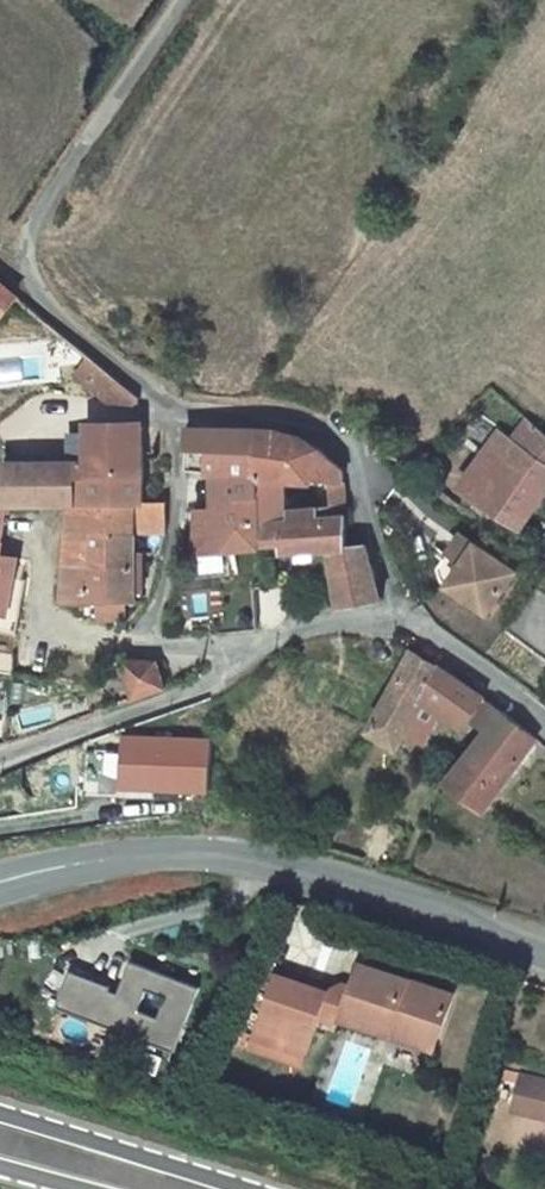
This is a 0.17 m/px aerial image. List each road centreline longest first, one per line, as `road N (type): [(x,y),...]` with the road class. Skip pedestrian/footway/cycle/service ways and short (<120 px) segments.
road 1 (residential): [(408,614),(354,450),(310,418),(178,416),(34,284),(29,245),(52,194),(188,0)]
road 2 (tertiary): [(544,948),(268,868),(175,860),(67,870),(0,887)]
road 3 (residential): [(408,614),(287,643),(0,760)]
road 4 (secondary): [(236,1188),(0,1117)]
road 5 (residential): [(544,721),(408,614)]

